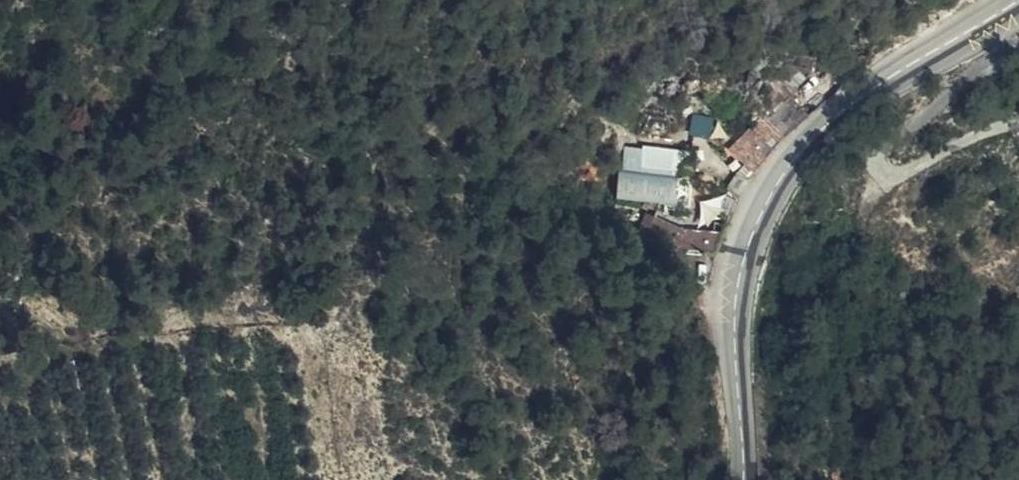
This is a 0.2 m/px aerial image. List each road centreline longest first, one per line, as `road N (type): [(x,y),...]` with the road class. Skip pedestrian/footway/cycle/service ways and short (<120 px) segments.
road 1 (tertiary): [(1012,0),(847,102),(802,144),(773,191),(736,299),(741,479)]

